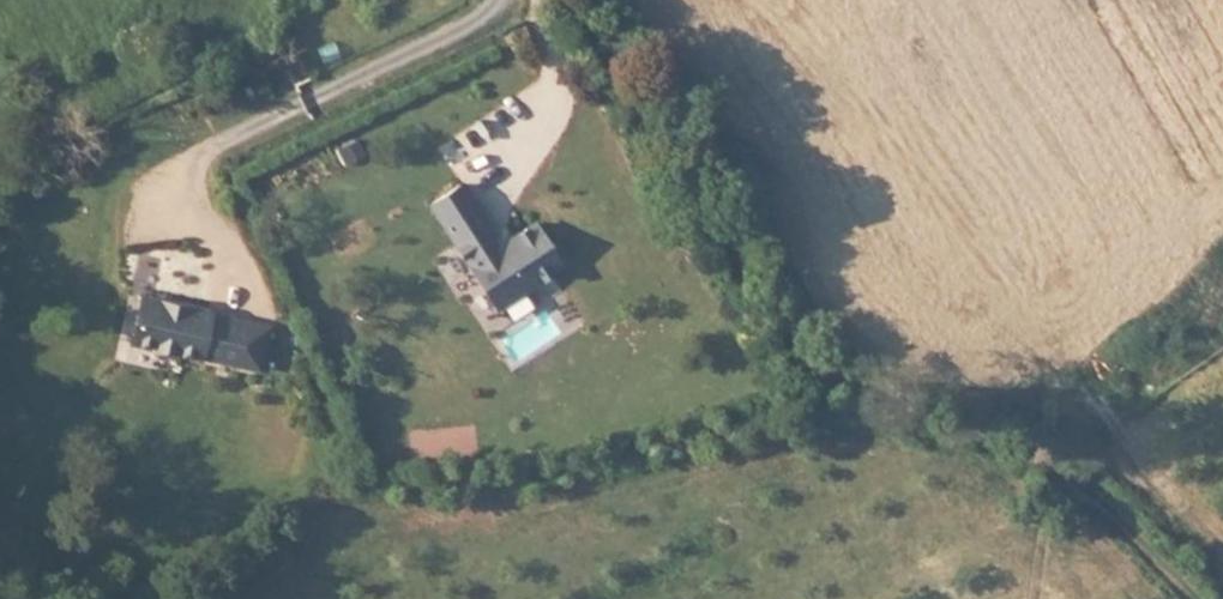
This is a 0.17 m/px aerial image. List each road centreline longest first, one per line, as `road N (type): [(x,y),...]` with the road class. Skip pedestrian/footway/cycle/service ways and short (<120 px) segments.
road 1 (track): [(1212,598),(1105,479),(1040,445),(963,433),(868,399),(784,306),(572,4)]

